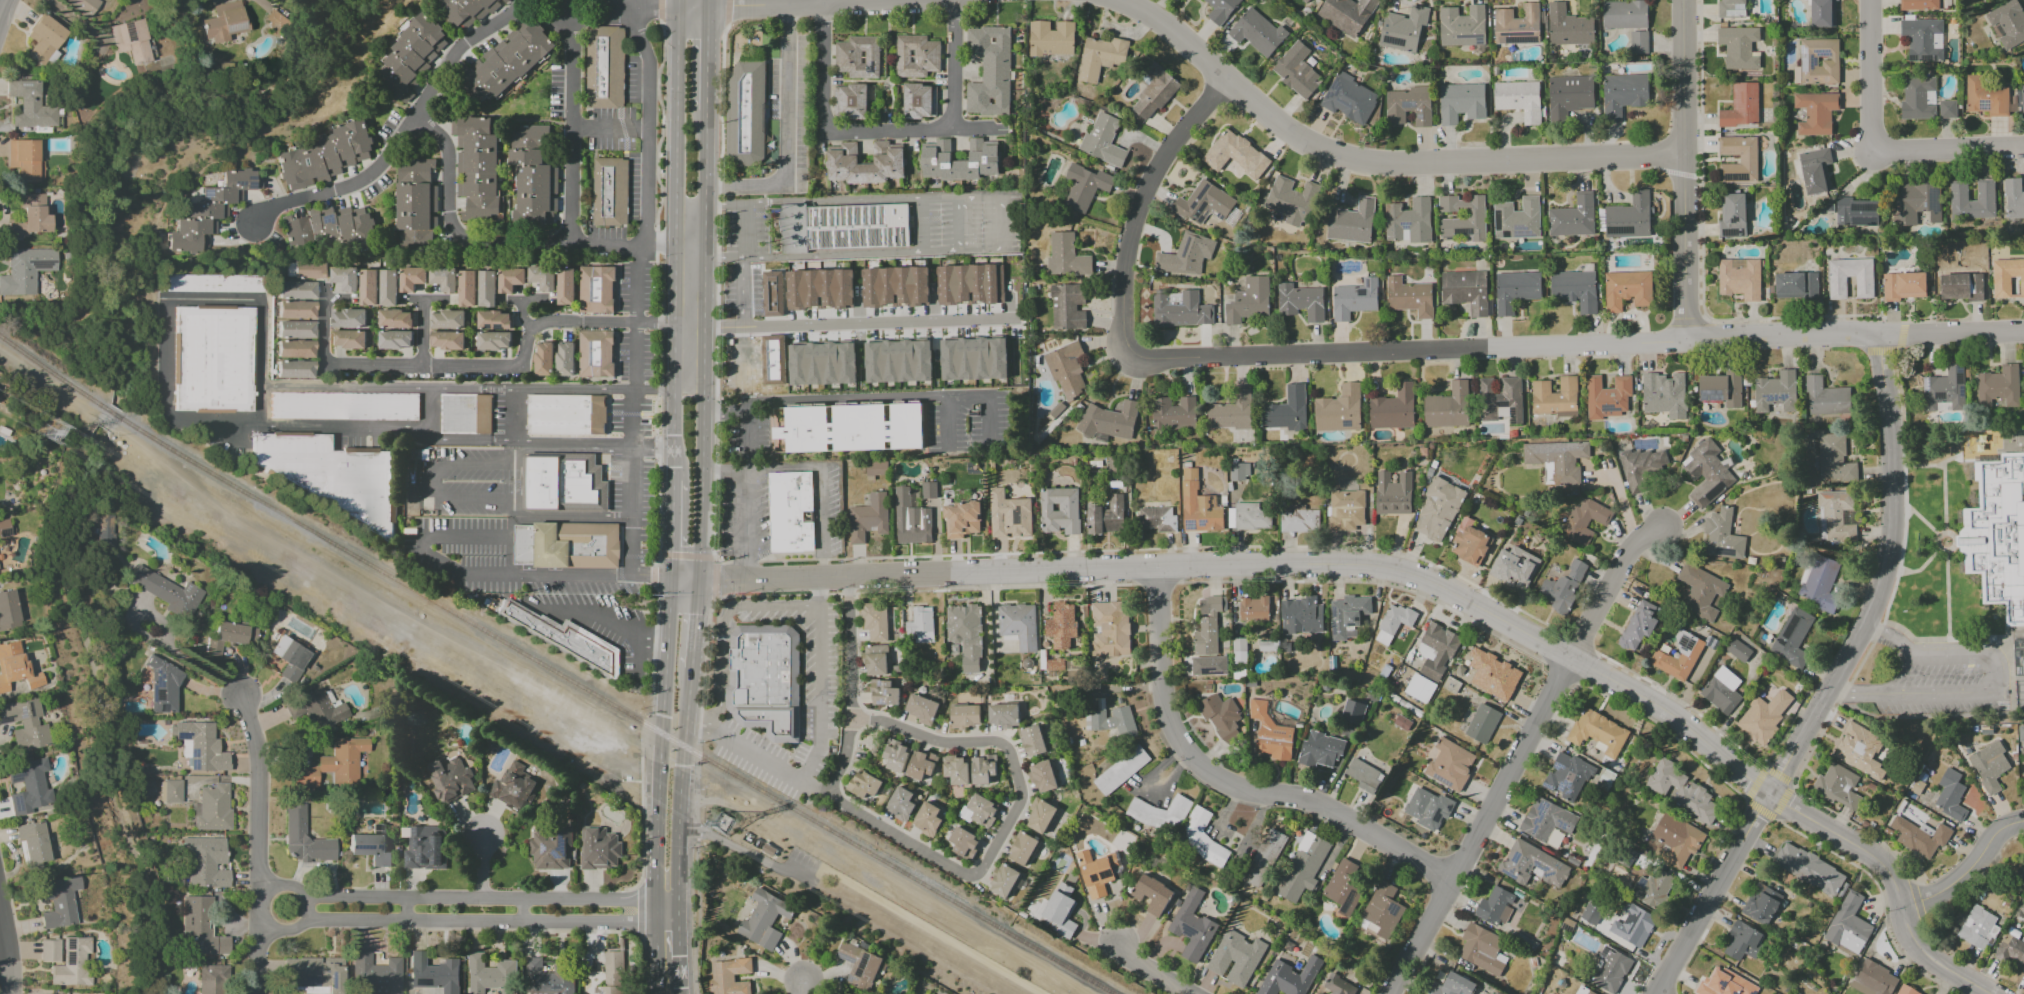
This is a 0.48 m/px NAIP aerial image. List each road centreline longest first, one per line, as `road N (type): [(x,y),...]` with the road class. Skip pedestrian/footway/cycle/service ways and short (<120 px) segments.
road 1 (residential): [(1987,993),(1920,957),(1879,861),(1781,803),(1680,726),(1434,585),(1357,567),(696,582)]
road 2 (residential): [(2023,334),(1120,358)]
road 3 (residential): [(1878,335),(1892,490),(1884,577),(1853,654),(1659,993)]
road 4 (residential): [(848,578),(850,717),(828,794),(967,876),(979,874),(1022,798),(1010,752),(997,742),(943,744),(850,717)]
road 5 (residential): [(1102,0),(1137,9),(1285,132),(1379,165),(1682,156)]
road 6 (residential): [(1667,528),(1639,543),(1391,993)]
road 7 (residential): [(255,223),(284,203),(364,182),(458,49),(524,5),(709,7)]
road 8 (residential): [(1447,889),(1319,803),(1267,797),(1200,767),(1162,710),(1153,572)]
road 9 (residential): [(258,933),(290,931),(307,920),(679,924)]
road 10 (residential): [(655,902),(309,898),(289,887),(258,886)]
road 11 (residential): [(955,0),(954,131),(823,133),(822,5)]
road 12 (residential): [(677,324),(528,328),(523,368),(326,367)]
road 13 (residential): [(1681,0),(1683,343)]
road 14 (residential): [(647,247),(471,244),(449,226),(444,148),(416,114)]
road 15 (residential): [(1870,0),(1872,152),(2023,149)]
road 16 (residential): [(1120,358),(1122,273),(1140,205),(1179,134),(1224,86)]
road 17 (residential): [(242,699),(257,746),(257,993)]
road 18 (primary): [(672,580),(656,853)]
road 19 (residential): [(572,245),(574,5)]
road 20 (primary): [(675,257),(674,476)]
road 21 (primary): [(697,474),(703,256)]
road 22 (primary): [(683,9),(676,214)]
road 23 (residential): [(709,7),(888,0)]
road 24 (residential): [(2023,825),(2013,825),(1947,893),(1901,908)]

